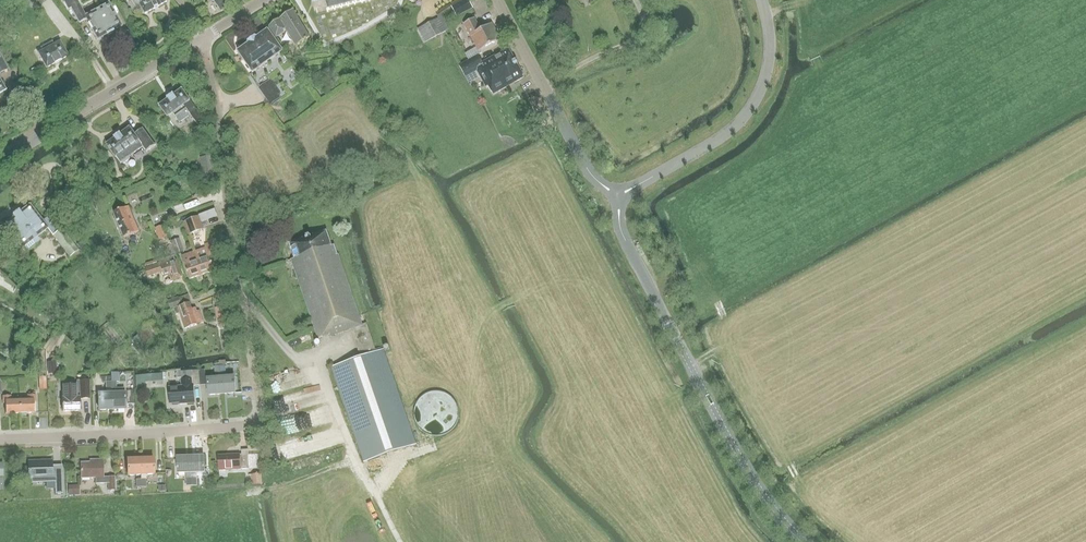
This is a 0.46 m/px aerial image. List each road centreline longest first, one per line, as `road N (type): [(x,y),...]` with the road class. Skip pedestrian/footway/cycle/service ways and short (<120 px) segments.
road 1 (tertiary): [(806,541),(732,443),(625,238),(616,197)]
road 2 (residential): [(202,37),(261,408),(255,422)]
road 3 (residential): [(616,197),(723,136),(752,105),(770,56),(763,0)]
road 4 (residential): [(0,439),(255,422)]
road 5 (tertiary): [(0,156),(202,37)]
road 6 (tertiary): [(616,197),(588,170),(499,0)]
road 7 (track): [(400,541),(358,463),(318,355)]

